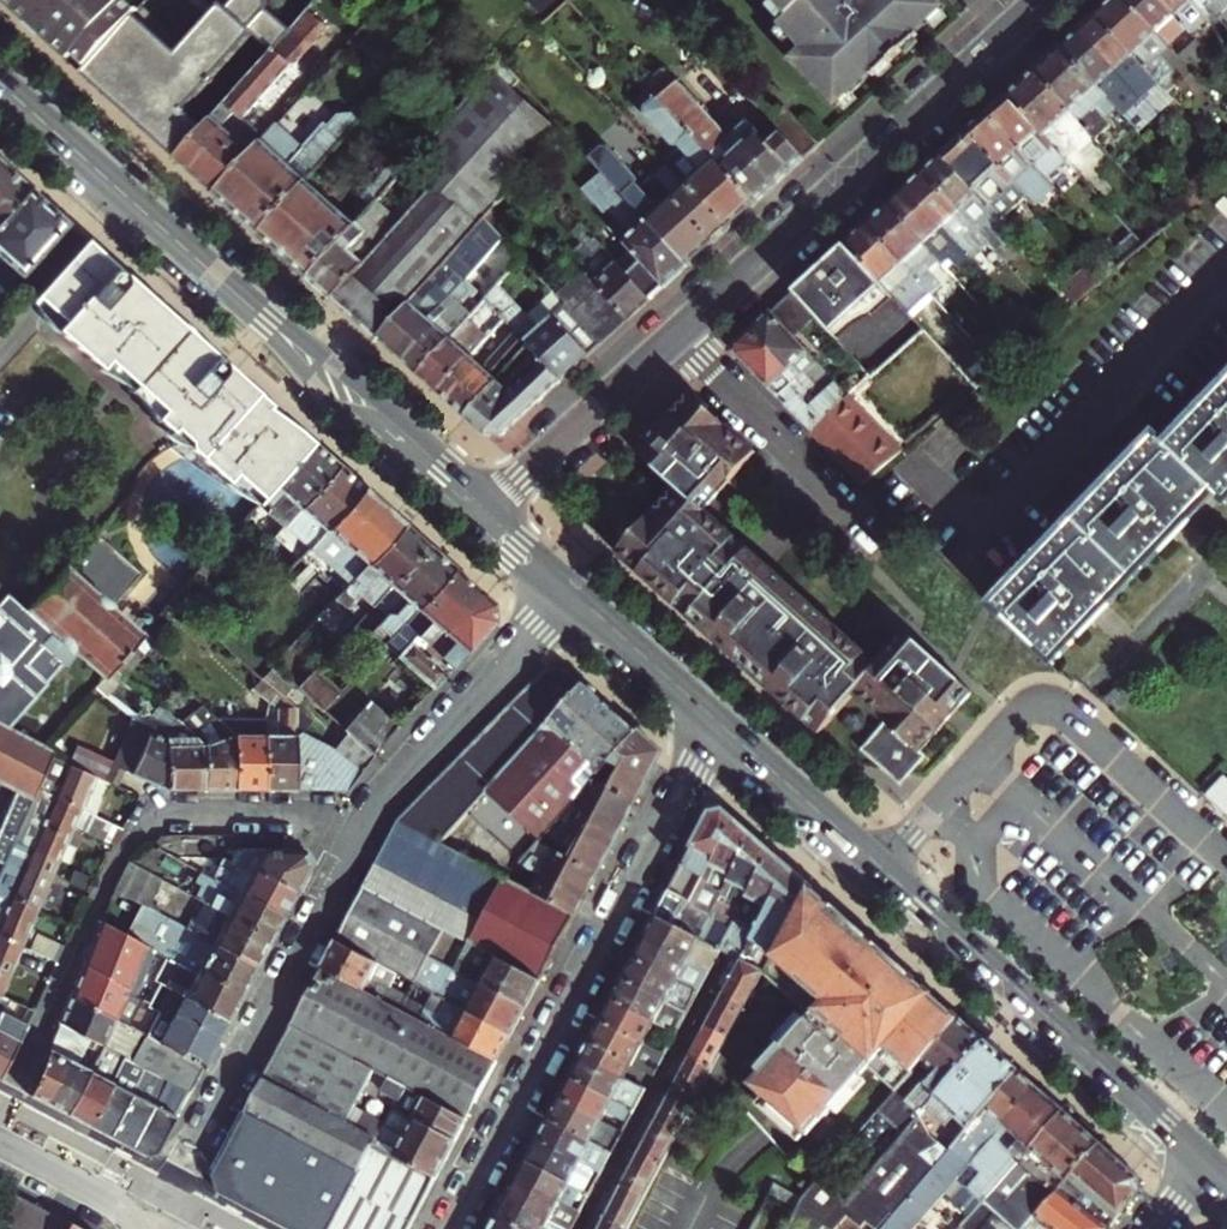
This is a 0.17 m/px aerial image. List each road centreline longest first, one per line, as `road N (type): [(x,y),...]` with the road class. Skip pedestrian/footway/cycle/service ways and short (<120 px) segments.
road 1 (secondary): [(0,83),(482,513)]
road 2 (residential): [(452,1228),(713,718)]
road 3 (residential): [(366,816),(153,815),(122,857),(0,1111)]
road 4 (residential): [(677,334),(1045,0)]
road 5 (residential): [(1226,858),(1061,707),(1044,703),(1019,715),(879,866)]
road 6 (residential): [(366,816),(161,1223)]
road 7 (secondary): [(879,866),(1207,1165)]
road 8 (residential): [(573,591),(366,816)]
road 9 (residential): [(887,543),(677,334)]
road 10 (residential): [(482,513),(677,334)]
road 11 (secondary): [(713,718),(879,866)]
road 12 (secondary): [(573,591),(713,718)]
road 13 (residential): [(161,1223),(10,1143)]

